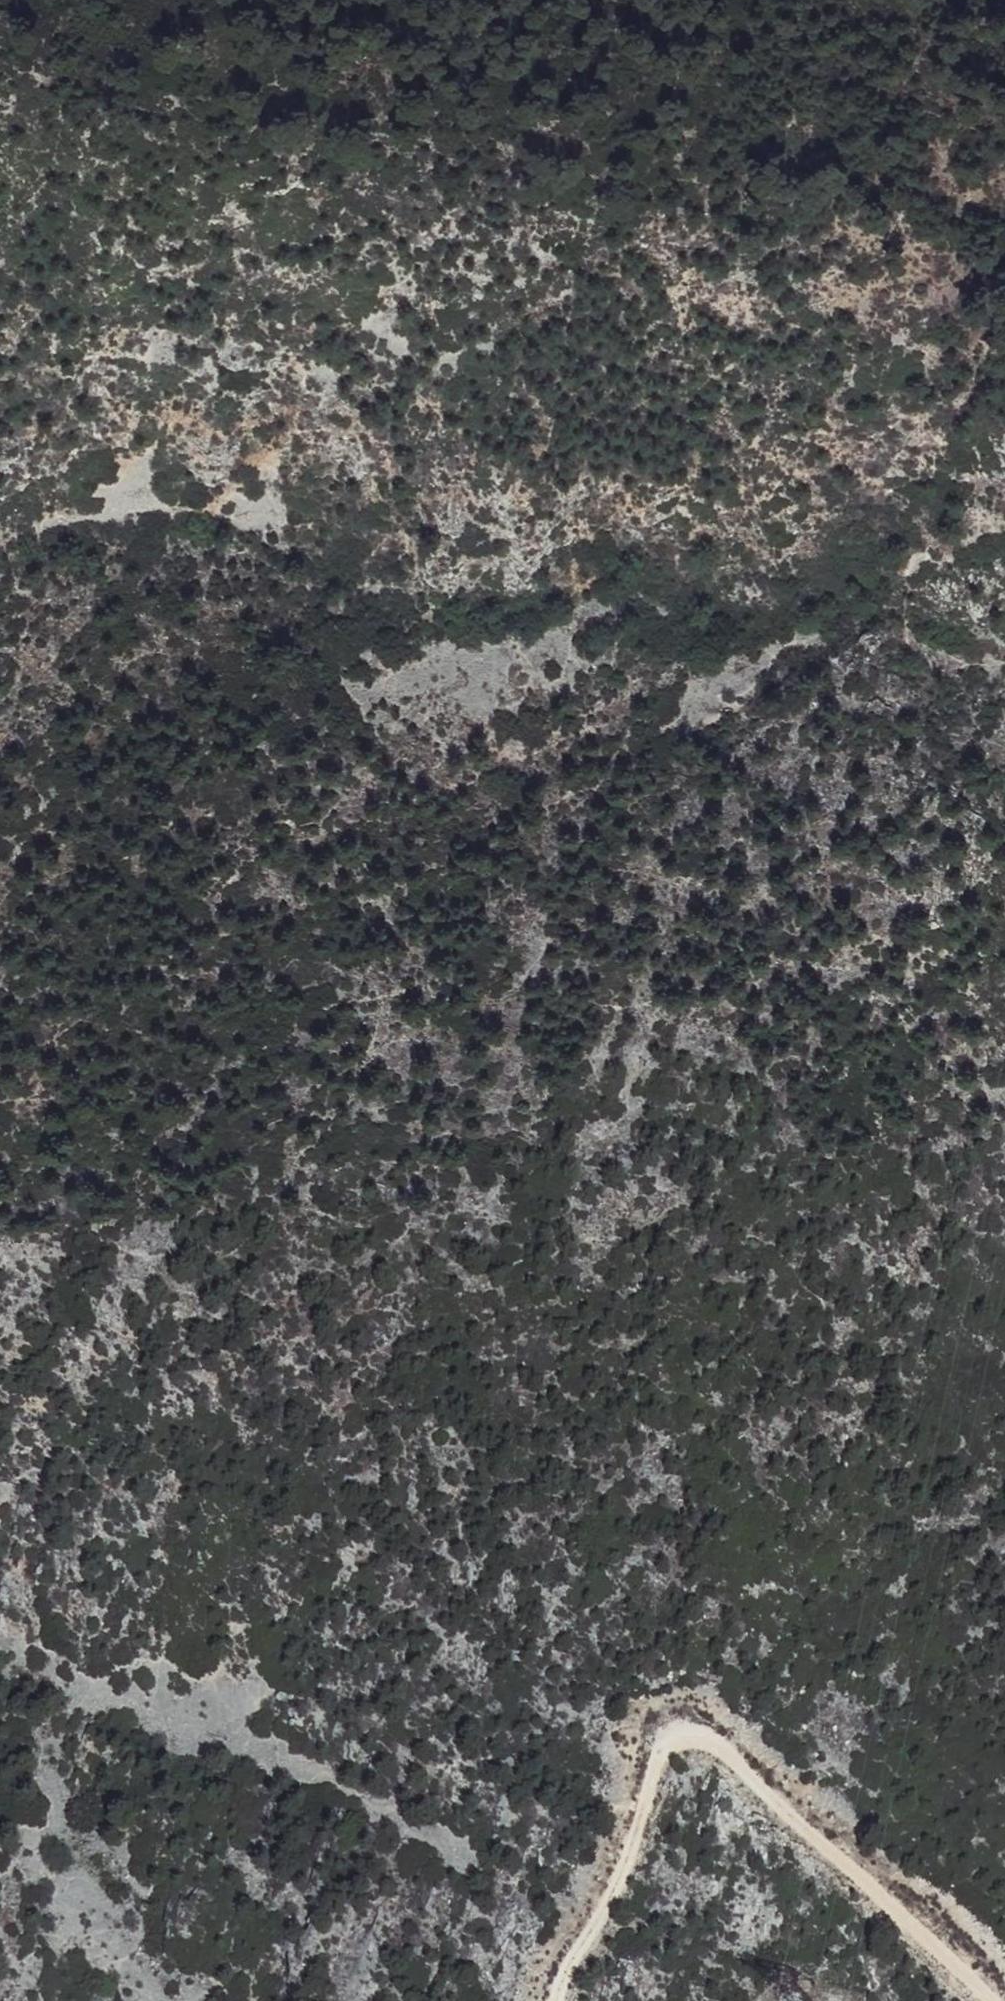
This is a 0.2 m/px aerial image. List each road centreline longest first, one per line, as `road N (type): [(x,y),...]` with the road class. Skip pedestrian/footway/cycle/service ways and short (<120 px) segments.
road 1 (track): [(1000,2000),(813,1836),(736,1753),(673,1733),(659,1748),(650,1833),(574,1948),(558,2000)]

